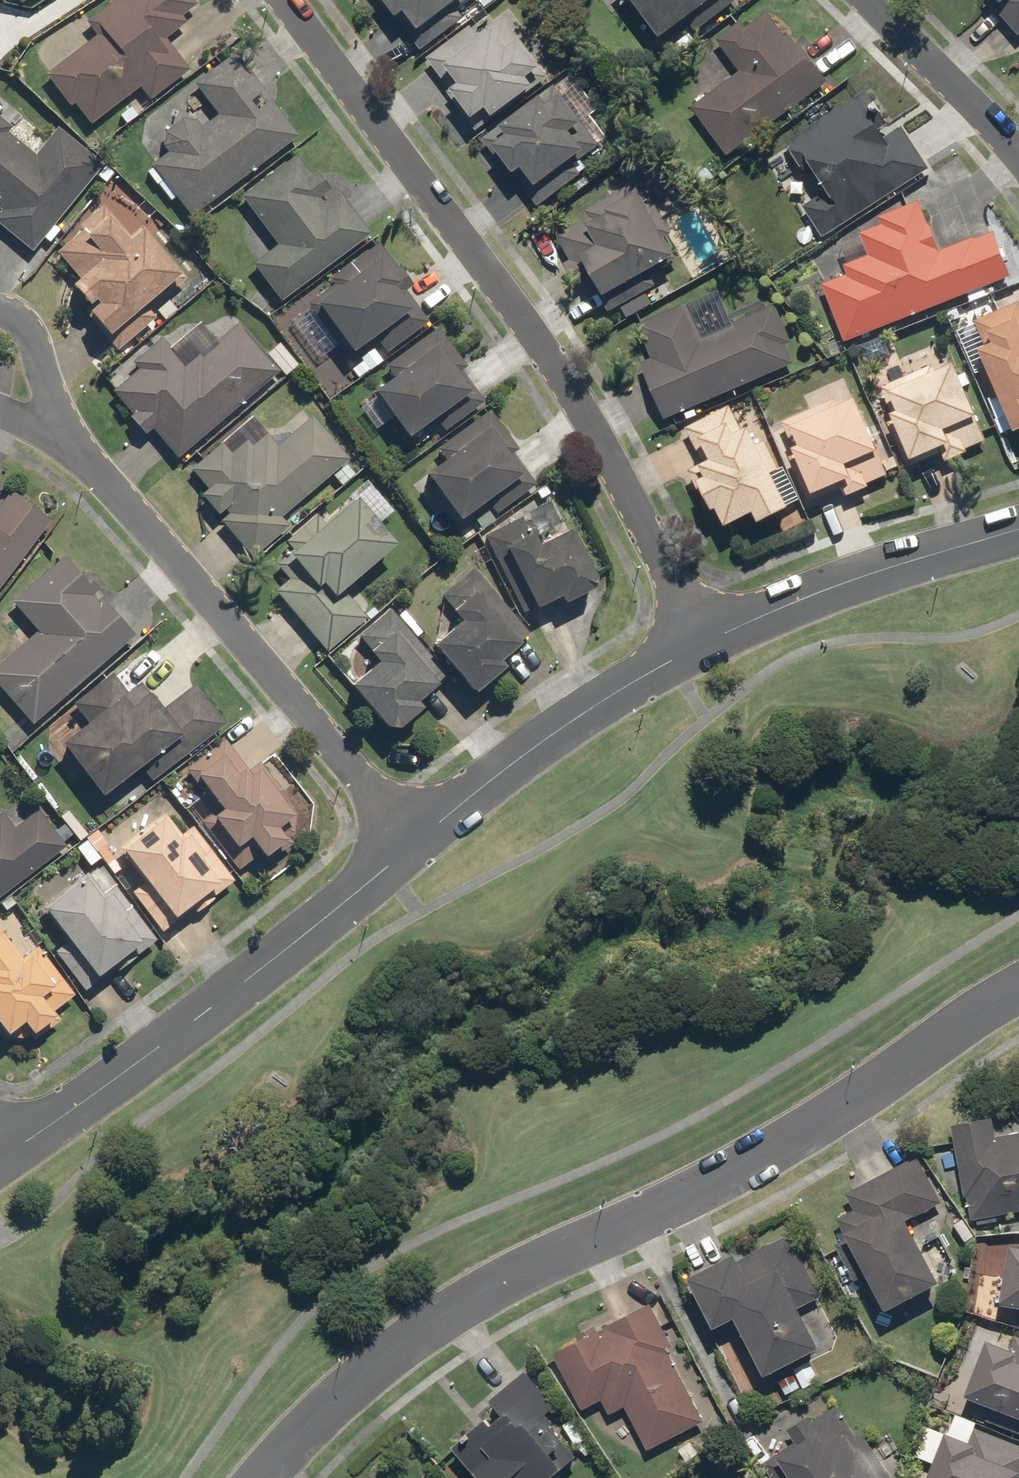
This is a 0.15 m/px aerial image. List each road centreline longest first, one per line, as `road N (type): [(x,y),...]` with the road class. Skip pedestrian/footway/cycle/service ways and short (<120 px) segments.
road 1 (residential): [(1018,989),(755,1155),(552,1260),(365,1376),(261,1477)]
road 2 (residential): [(284,0),(527,316),(590,421),(700,644)]
road 3 (residential): [(56,432),(416,840)]
road 4 (residential): [(416,840),(207,1013),(4,1157)]
road 5 (residential): [(700,644),(583,714),(416,840)]
road 6 (residential): [(1018,527),(700,644)]
road 7 (residential): [(873,0),(1018,154)]

